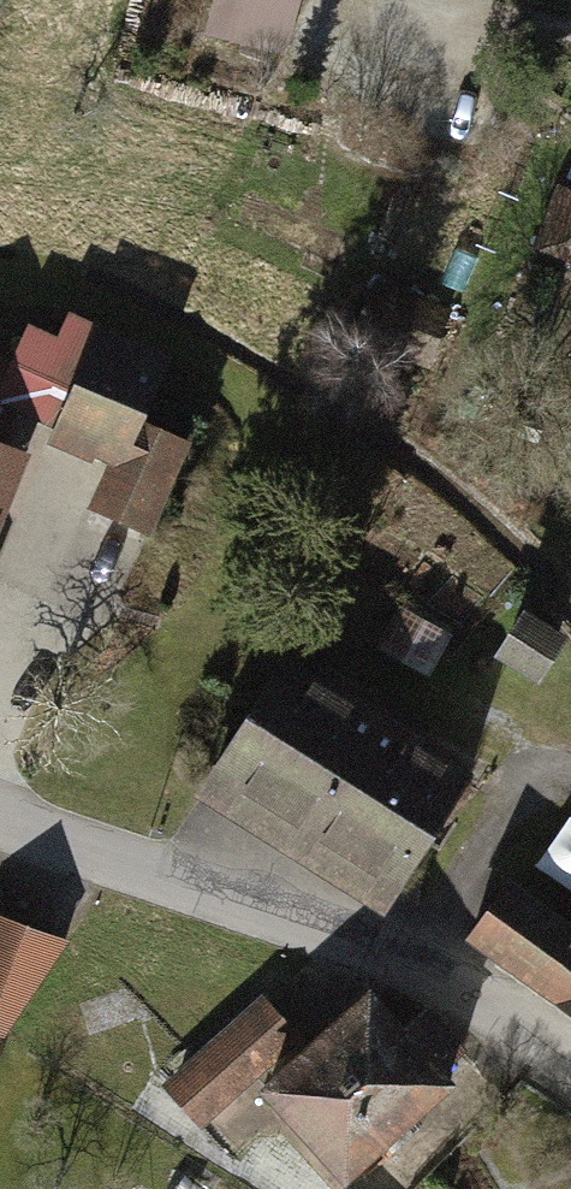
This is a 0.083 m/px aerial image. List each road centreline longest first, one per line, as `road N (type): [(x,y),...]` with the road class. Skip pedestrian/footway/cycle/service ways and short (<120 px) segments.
road 1 (residential): [(570,1054),(469,987),(0,817)]

